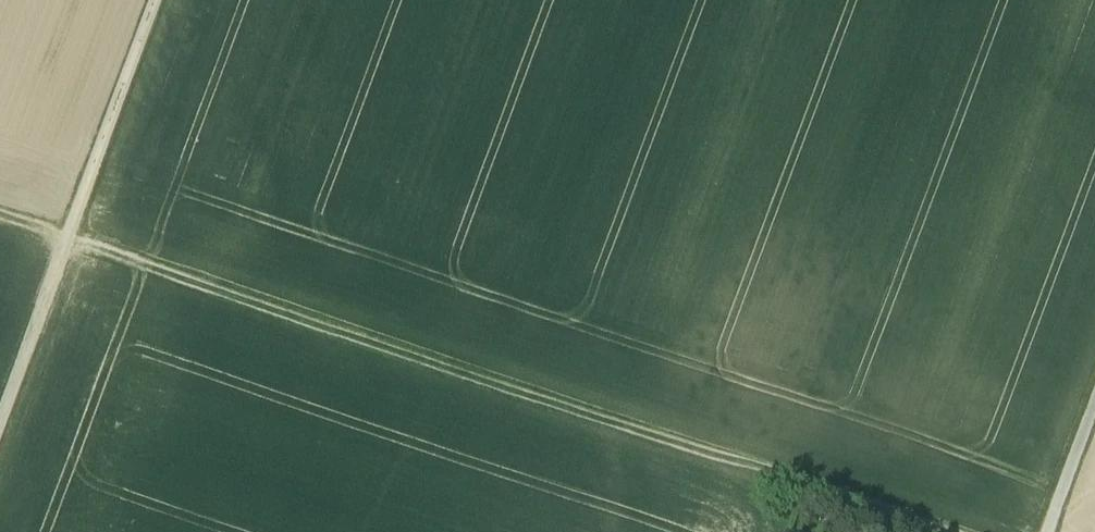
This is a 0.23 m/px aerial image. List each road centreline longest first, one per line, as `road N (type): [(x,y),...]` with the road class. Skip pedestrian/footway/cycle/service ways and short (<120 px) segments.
road 1 (track): [(932,531),(0,216)]
road 2 (track): [(0,428),(156,0)]

